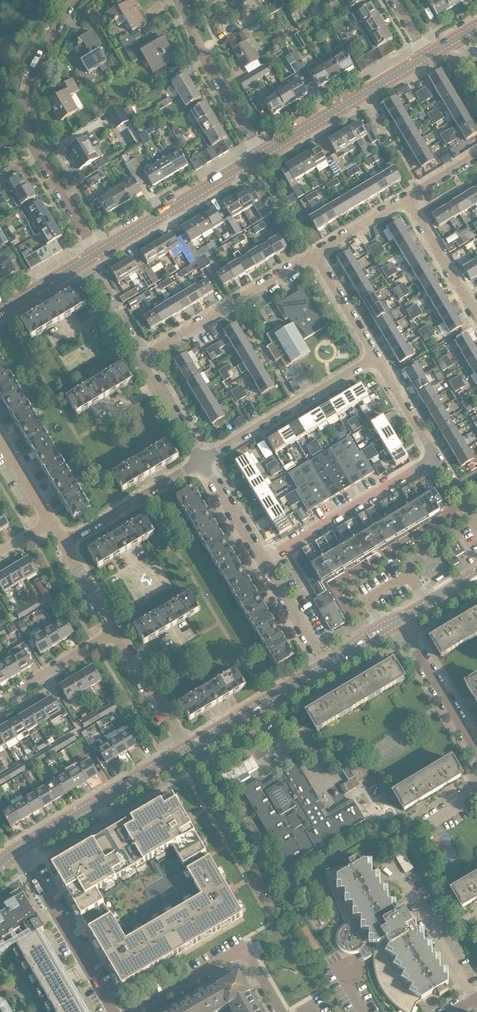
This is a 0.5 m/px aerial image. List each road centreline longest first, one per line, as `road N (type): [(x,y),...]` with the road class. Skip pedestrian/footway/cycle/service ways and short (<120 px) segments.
road 1 (residential): [(97,252),(31,142),(27,120),(29,91),(77,0)]
road 2 (residential): [(139,357),(315,251)]
road 3 (residential): [(199,460),(375,359)]
road 4 (residential): [(262,560),(435,458)]
road 5 (secondary): [(261,154),(426,56)]
road 6 (tertiary): [(20,848),(184,749)]
road 7 (secondary): [(97,252),(261,154)]
road 8 (residential): [(114,1011),(20,848)]
road 9 (residential): [(177,0),(261,154)]
road 10 (residential): [(473,999),(388,858)]
road 11 (tertiary): [(184,749),(323,666)]
road 12 (residential): [(63,543),(199,460)]
road 13 (residential): [(476,752),(399,621)]
road 14 (residential): [(476,316),(406,196)]
road 15 (residential): [(184,749),(113,631)]
road 16 (residential): [(0,700),(113,631)]
road 17 (residential): [(133,1011),(243,947)]
road 18 (residential): [(375,359),(315,251)]
road 19 (residential): [(323,666),(262,560)]

